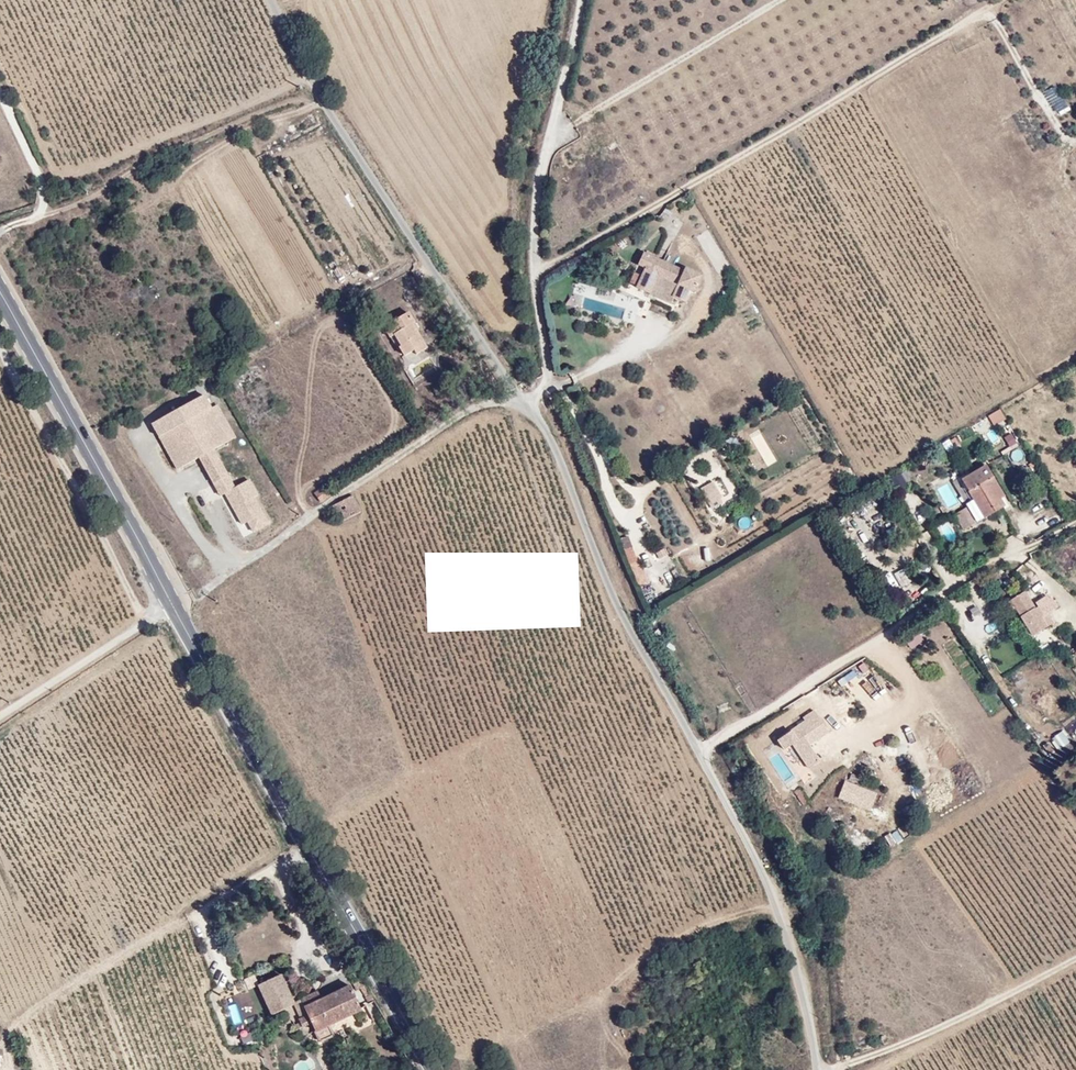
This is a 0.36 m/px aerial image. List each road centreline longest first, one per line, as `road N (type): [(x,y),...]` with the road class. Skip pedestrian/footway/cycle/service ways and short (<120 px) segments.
road 1 (unclassified): [(819,1069),(804,983),(773,893),(635,640),(561,461),(334,122),(270,0)]
road 2 (primary): [(173,606),(434,1069)]
road 3 (primary): [(0,295),(173,606)]
road 4 (track): [(0,350),(145,622)]
road 5 (unclassified): [(173,606),(0,717)]

